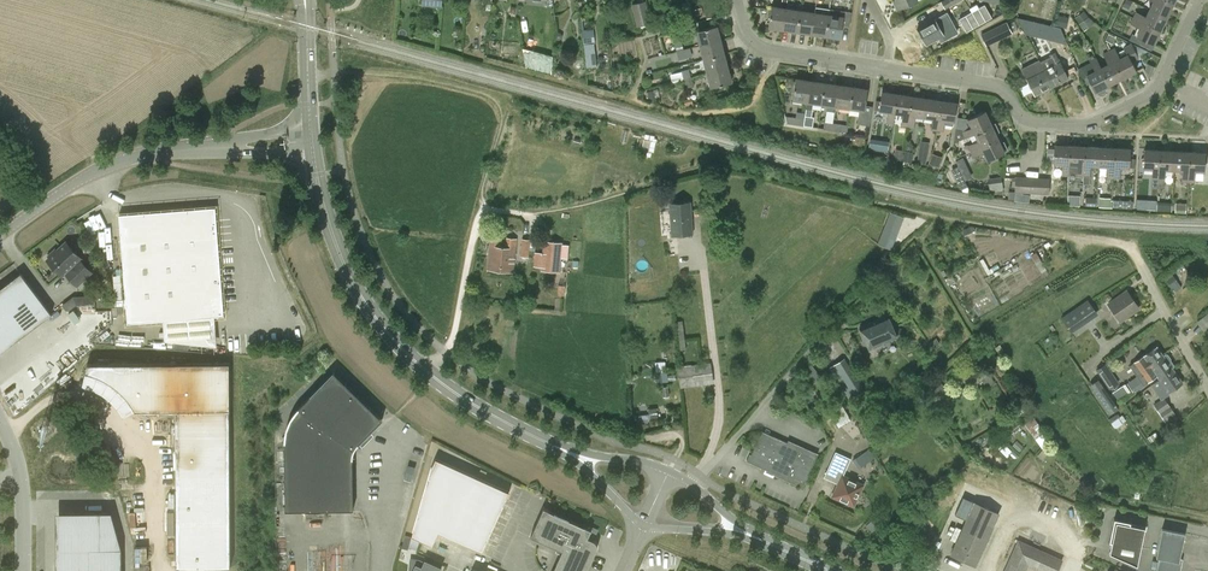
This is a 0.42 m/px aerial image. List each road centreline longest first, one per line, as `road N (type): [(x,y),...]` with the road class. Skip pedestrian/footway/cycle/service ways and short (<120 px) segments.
road 1 (secondary): [(551,445),(454,394),(387,330),(341,259),(313,150)]
road 2 (residential): [(888,68),(992,83),(1009,93),(1023,118),(1087,125),(1163,82),(1200,0)]
road 3 (tertiary): [(0,239),(120,160),(229,145)]
road 4 (residential): [(734,0),(742,30),(758,47),(888,68)]
road 5 (residential): [(693,485),(815,346)]
road 6 (residential): [(1131,247),(1207,387)]
road 7 (unclassified): [(0,418),(22,486),(26,570)]
road 8 (secondary): [(310,128),(304,0)]
road 9 (secondary): [(551,445),(643,527)]
road 10 (secondary): [(671,471),(551,445)]

